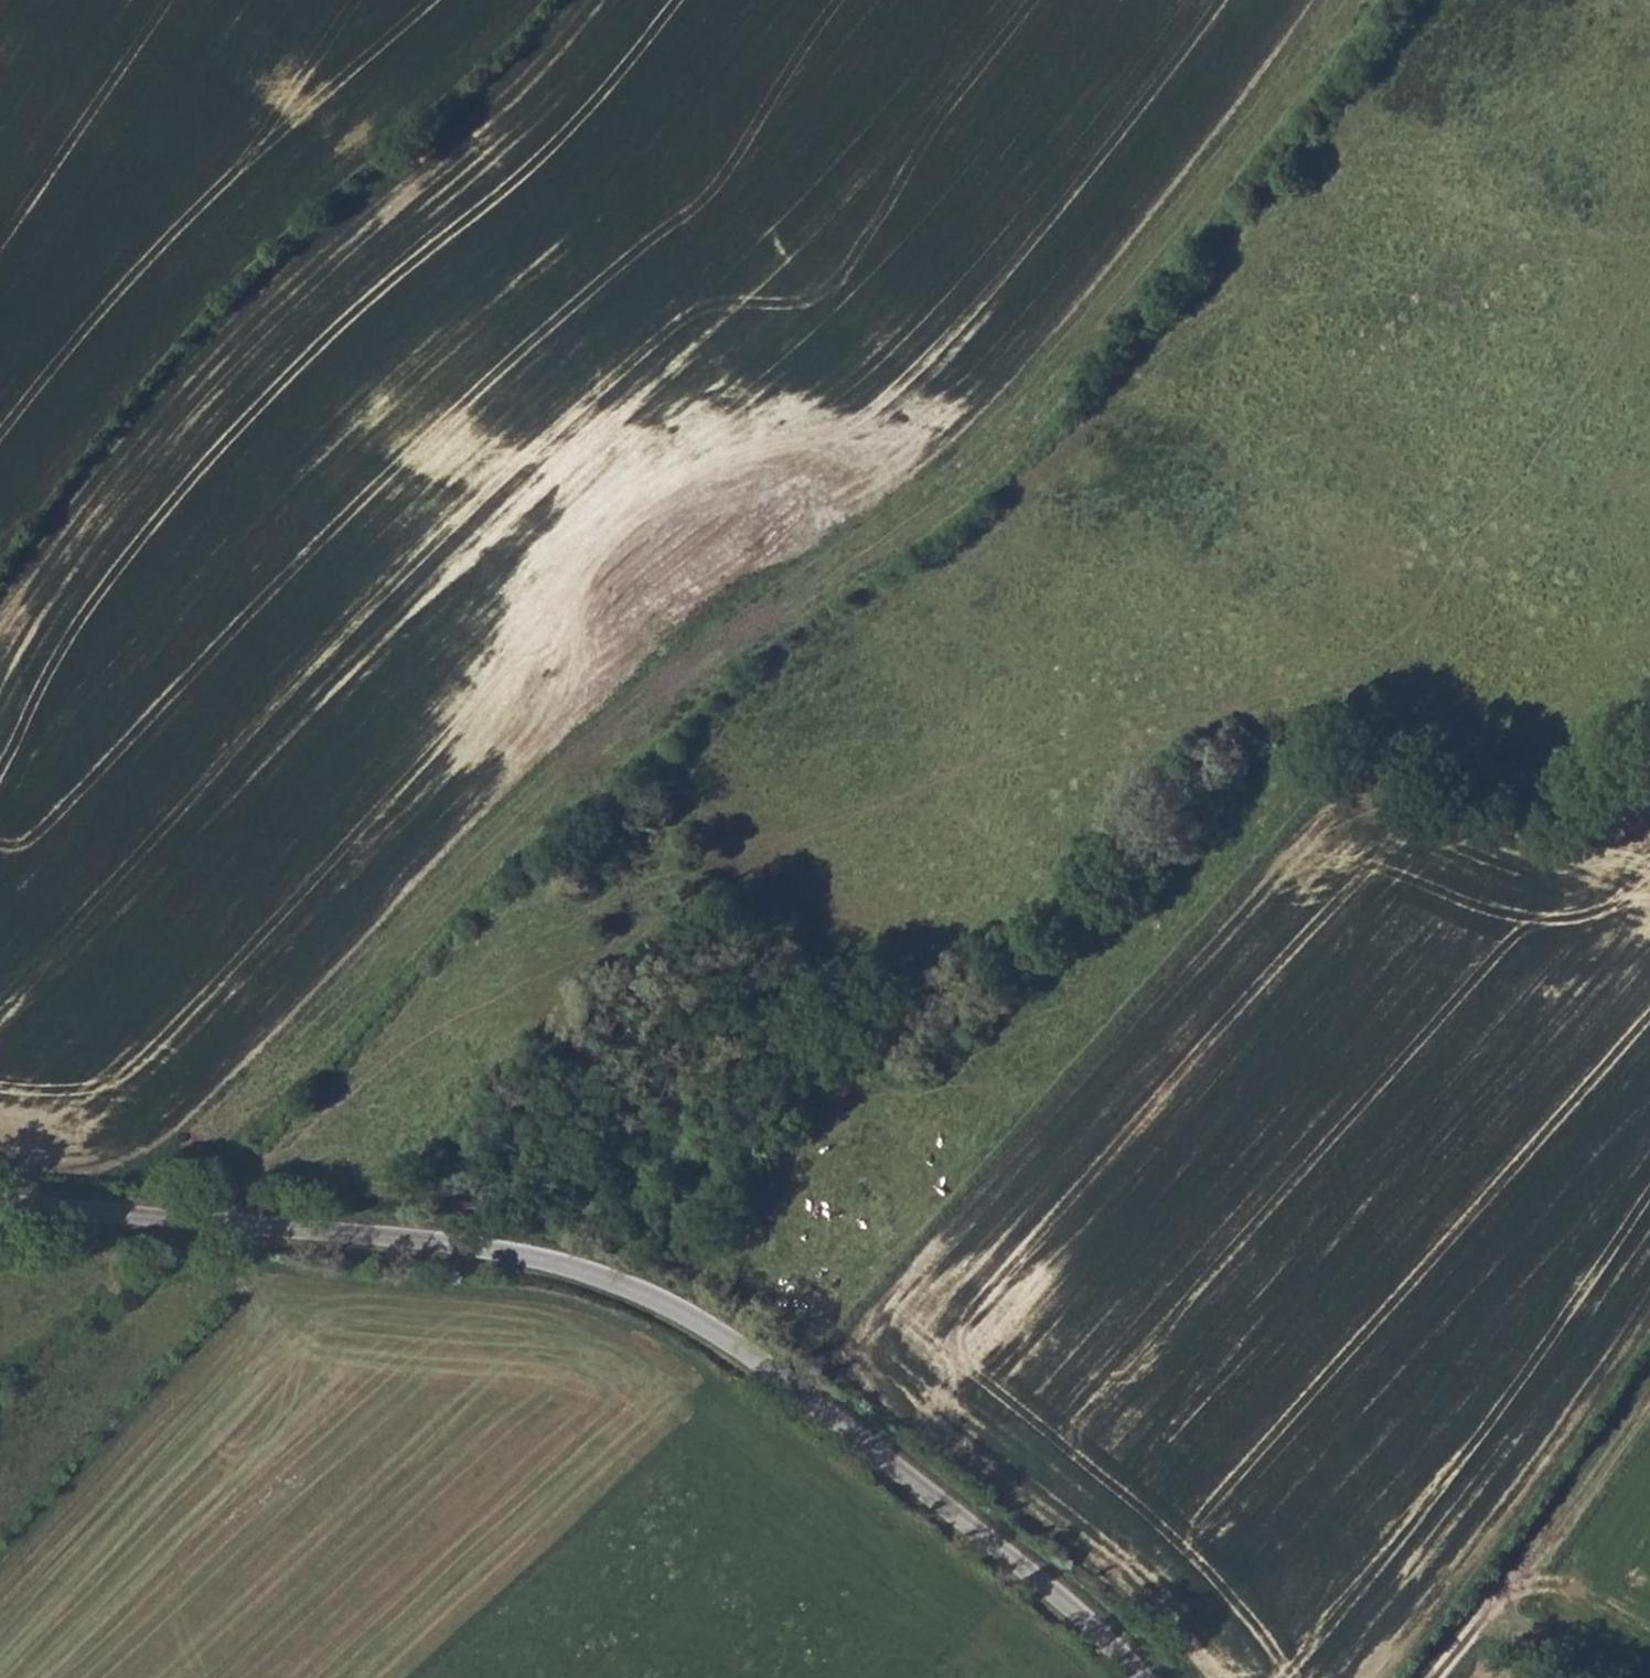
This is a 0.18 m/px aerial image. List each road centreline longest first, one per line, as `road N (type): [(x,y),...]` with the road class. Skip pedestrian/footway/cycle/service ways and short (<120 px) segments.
road 1 (unclassified): [(0,1209),(142,1224),(340,1225),(542,1261),(697,1321),(1101,1622),(1152,1677)]
road 2 (track): [(1430,1677),(1587,1490),(1649,1400)]

